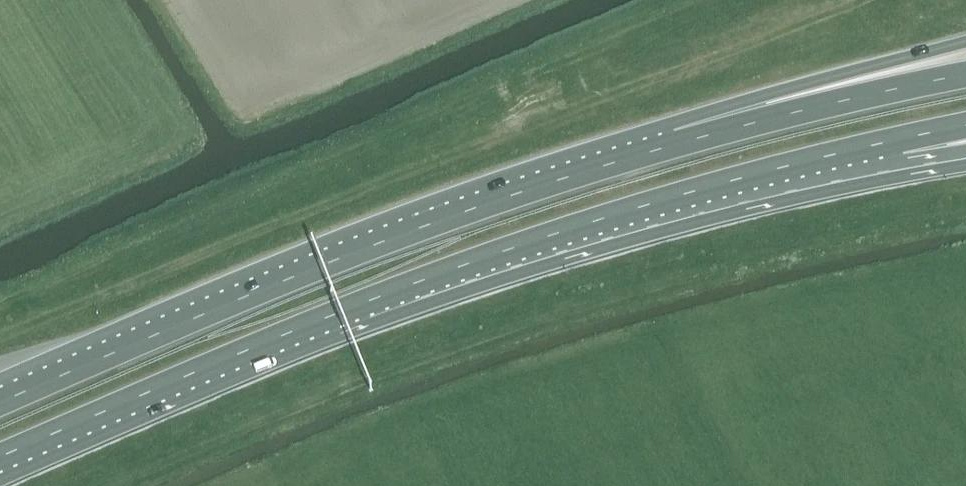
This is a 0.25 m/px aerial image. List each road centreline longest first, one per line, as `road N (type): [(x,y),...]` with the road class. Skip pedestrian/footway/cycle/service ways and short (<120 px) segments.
road 1 (trunk): [(0,456),(498,253),(900,139)]
road 2 (trunk): [(674,144),(385,240),(0,402)]
road 3 (trunk): [(965,41),(767,95),(674,144)]
road 4 (trunk): [(965,74),(674,144)]

